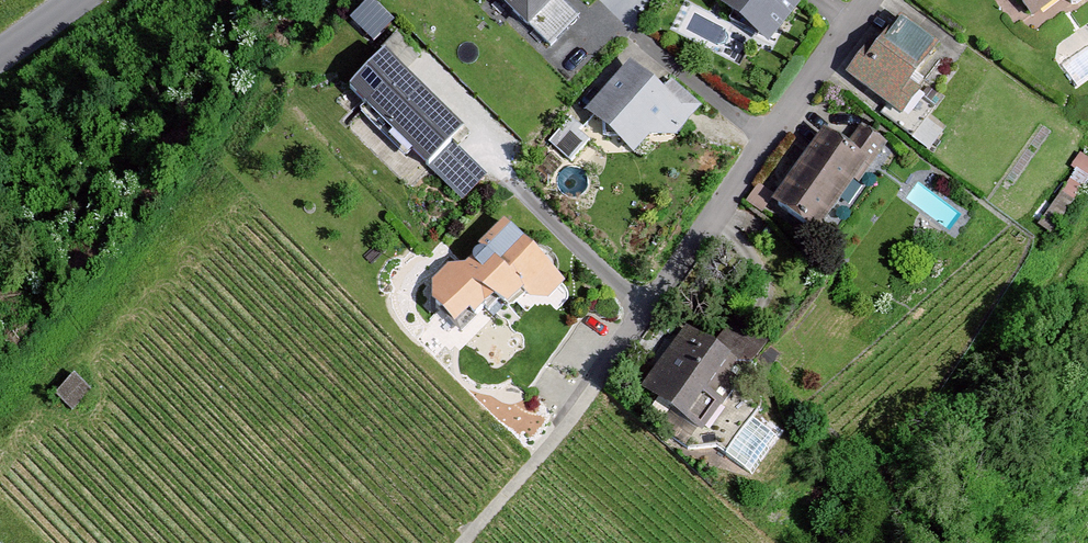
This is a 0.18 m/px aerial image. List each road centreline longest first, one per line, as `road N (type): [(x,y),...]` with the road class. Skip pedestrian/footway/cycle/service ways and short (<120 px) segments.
road 1 (residential): [(865,0),(533,468)]

